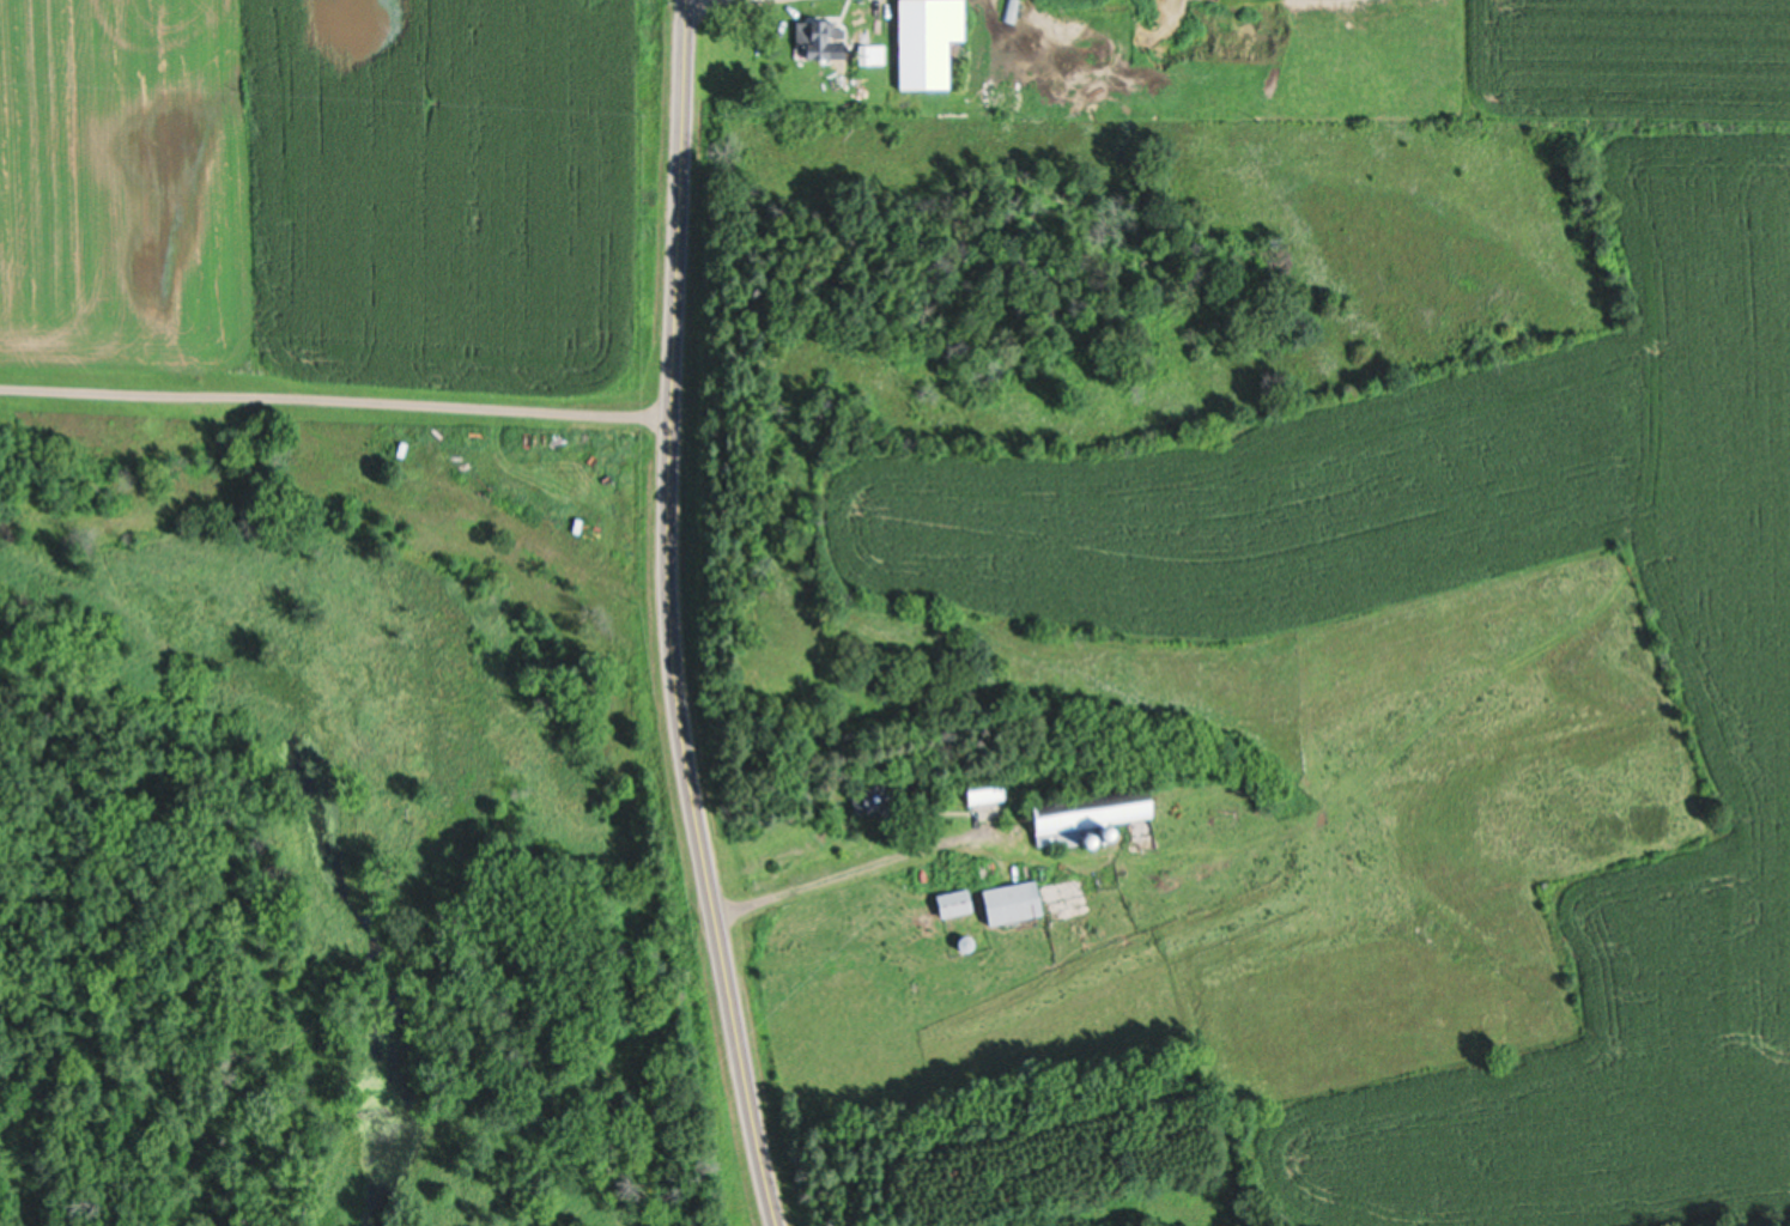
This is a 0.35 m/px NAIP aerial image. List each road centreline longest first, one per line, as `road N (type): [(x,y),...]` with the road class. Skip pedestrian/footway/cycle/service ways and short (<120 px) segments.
road 1 (secondary): [(775,1225),(757,1165),(693,791),(665,563),(684,0)]
road 2 (residential): [(667,405),(0,391)]

